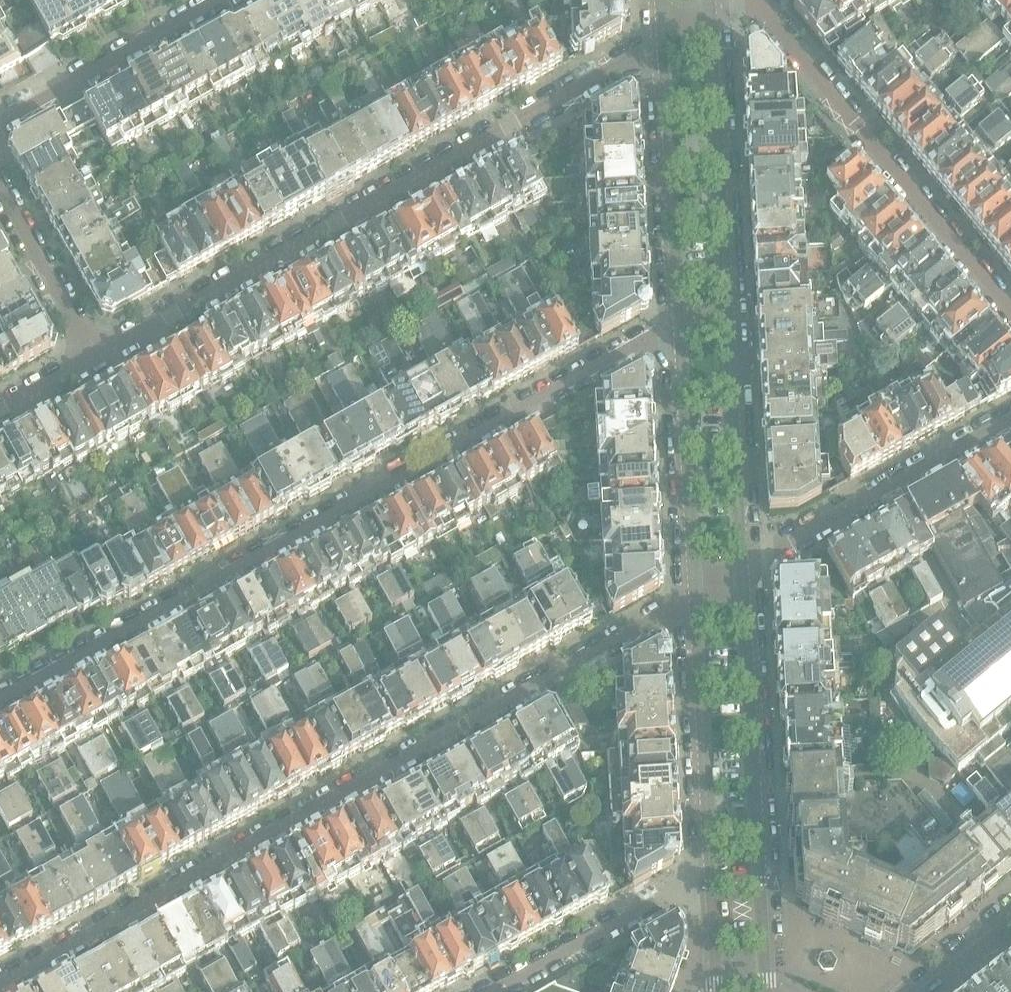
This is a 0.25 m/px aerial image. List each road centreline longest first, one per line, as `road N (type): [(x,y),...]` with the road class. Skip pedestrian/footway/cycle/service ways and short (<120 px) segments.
road 1 (residential): [(695,597),(0,986)]
road 2 (residential): [(0,699),(643,340),(681,328)]
road 3 (residential): [(664,39),(94,360)]
road 4 (residential): [(766,991),(747,573)]
road 5 (residential): [(757,0),(1010,310)]
road 6 (residential): [(734,326),(711,12)]
road 7 (residential): [(1010,416),(747,573)]
road 8 (residential): [(664,39),(681,328)]
road 9 (residential): [(695,597),(712,885)]
road 10 (residential): [(681,328),(695,597)]
road 11 (residential): [(221,0),(0,124)]
road 12 (residential): [(747,573),(734,326)]
road 13 (residential): [(493,991),(678,889),(712,885)]
road 14 (residential): [(0,189),(94,360)]

